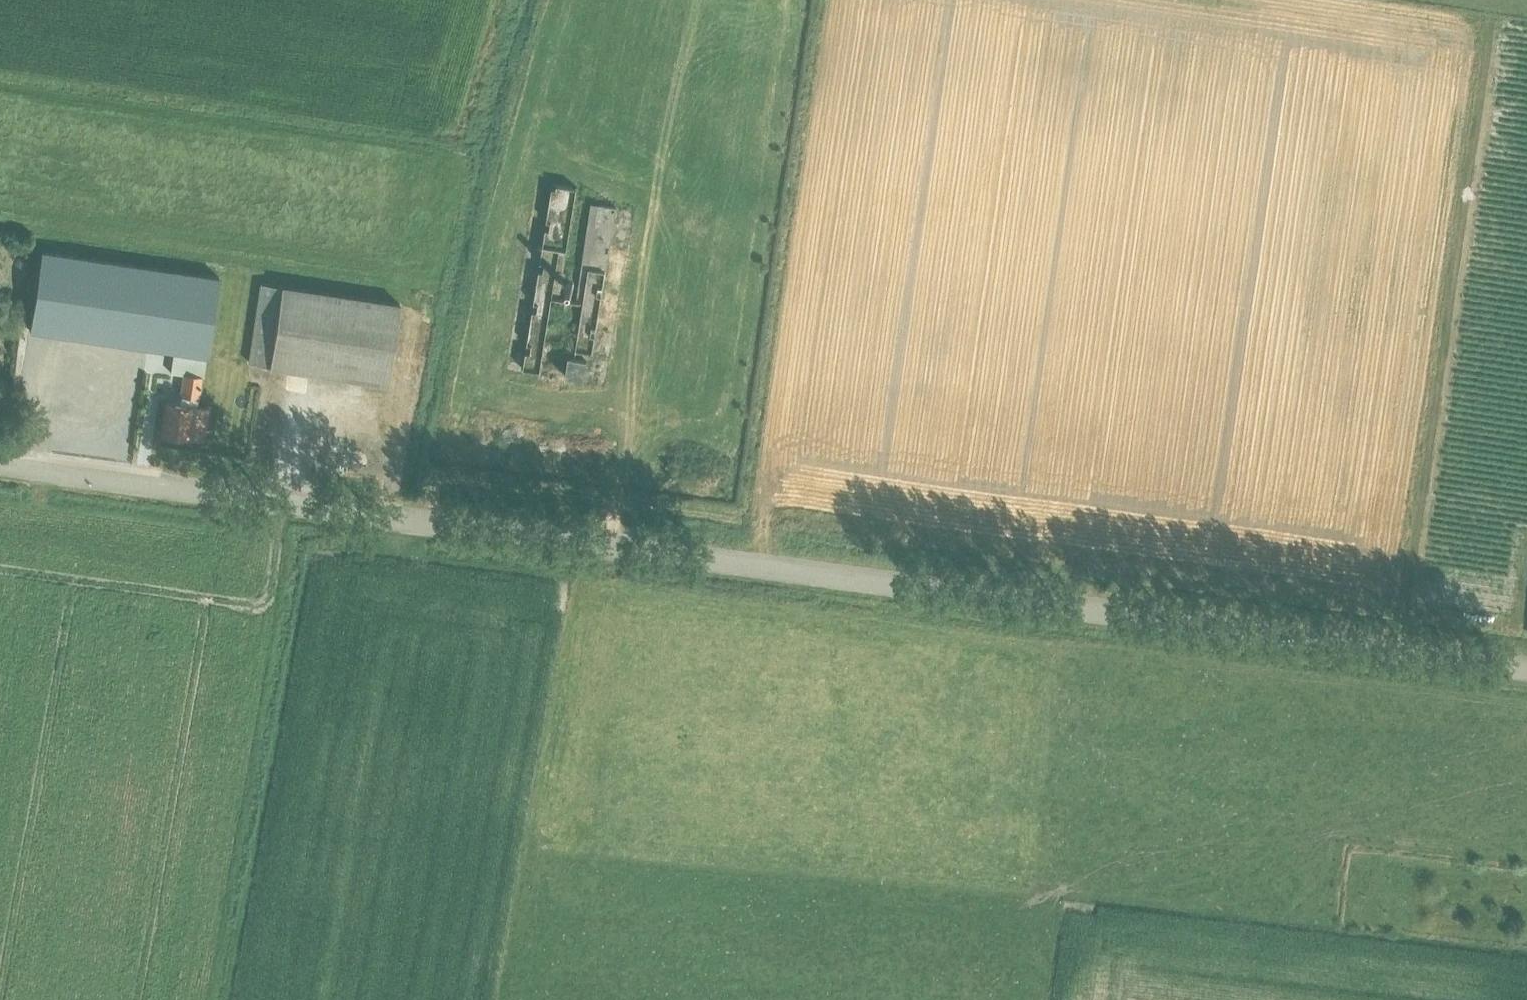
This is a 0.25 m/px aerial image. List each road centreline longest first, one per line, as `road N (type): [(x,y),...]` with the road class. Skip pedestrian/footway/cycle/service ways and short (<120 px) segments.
road 1 (tertiary): [(1526,670),(0,465)]

